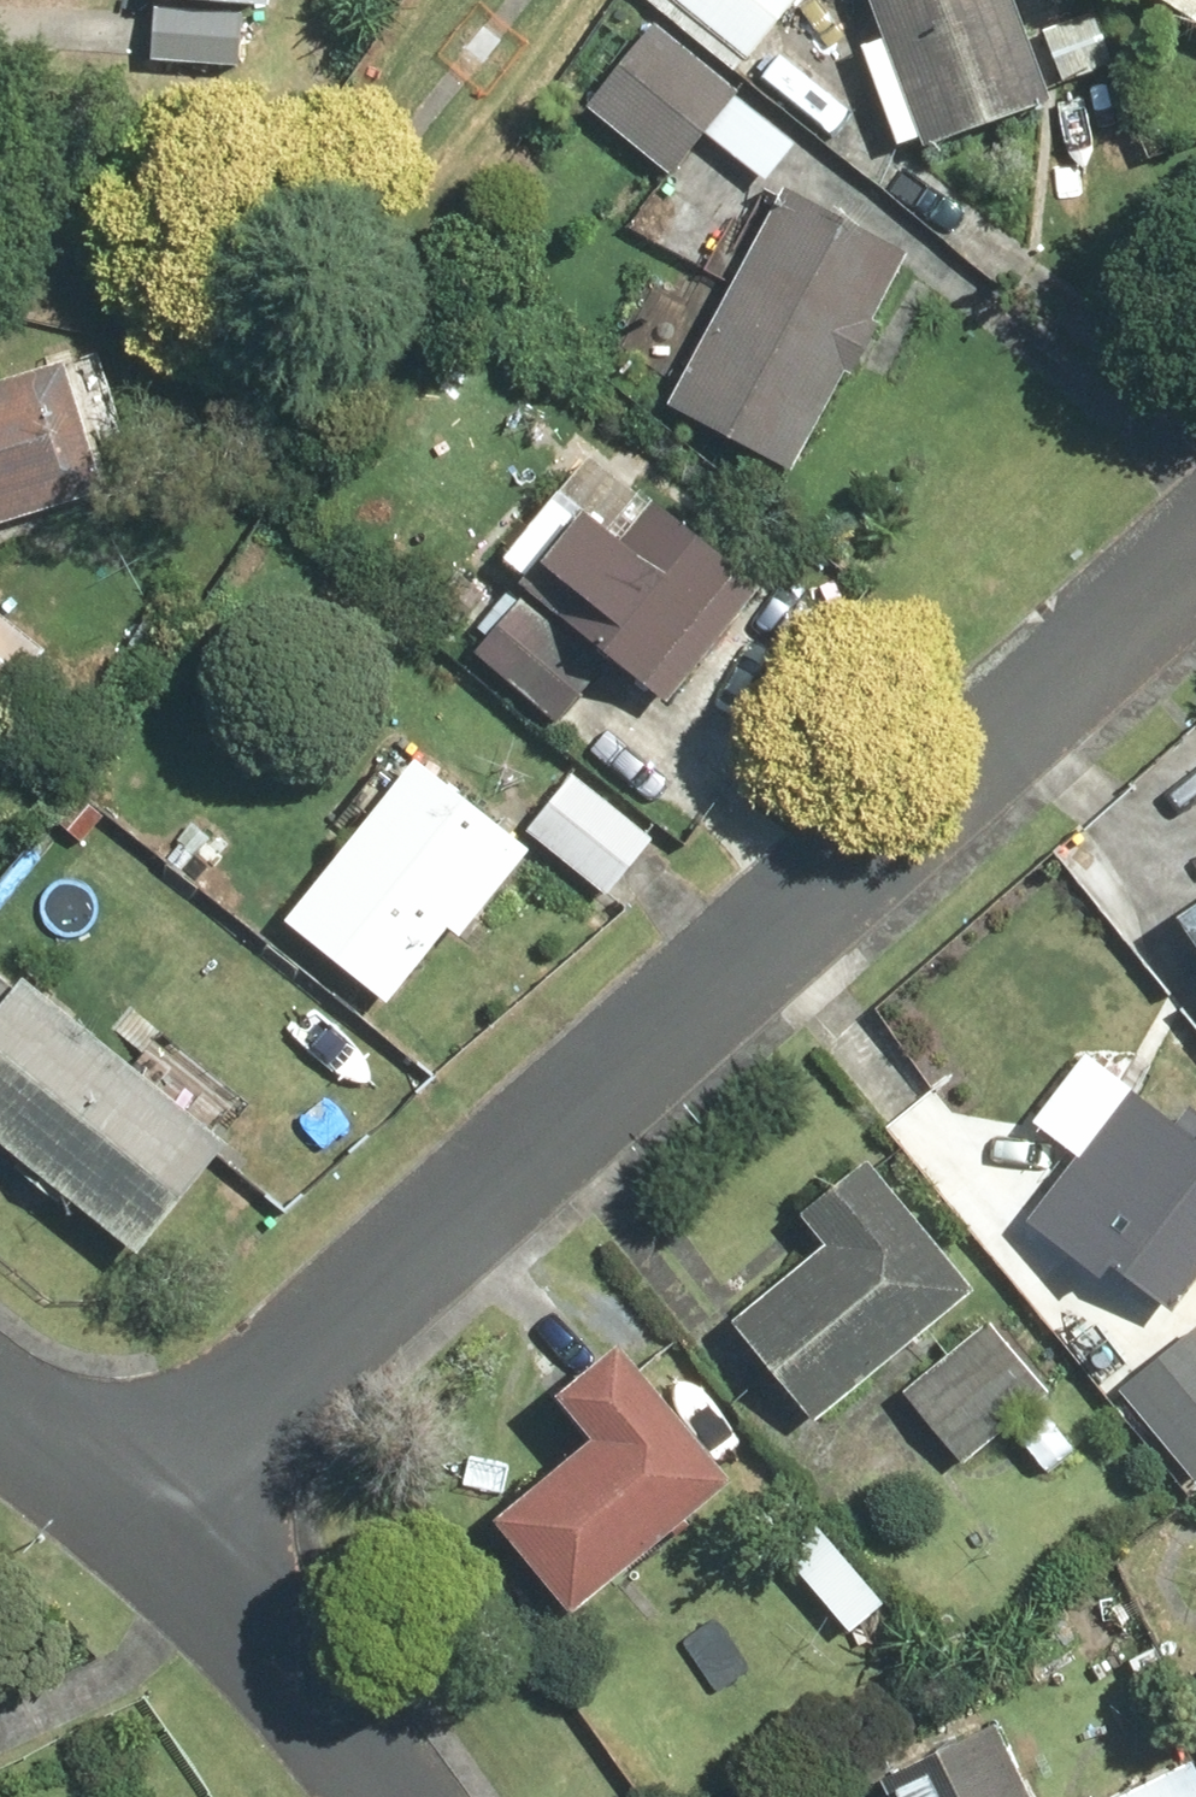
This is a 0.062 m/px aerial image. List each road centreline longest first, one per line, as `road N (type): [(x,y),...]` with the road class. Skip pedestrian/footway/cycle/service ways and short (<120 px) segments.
road 1 (residential): [(1195,555),(119,1499)]
road 2 (residential): [(397,1796),(338,1717),(119,1499)]
road 3 (residential): [(119,1499),(0,1399)]

